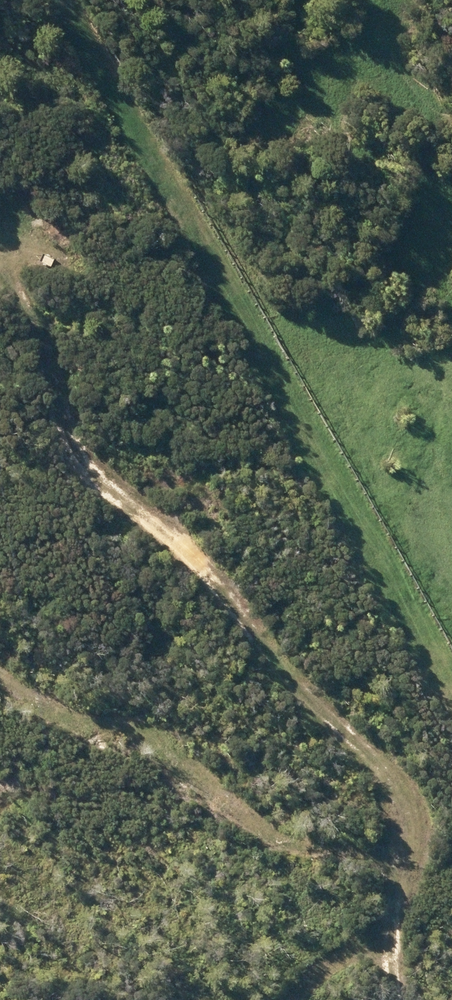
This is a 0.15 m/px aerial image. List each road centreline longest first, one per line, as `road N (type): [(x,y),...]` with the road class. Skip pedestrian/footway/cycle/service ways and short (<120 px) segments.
road 1 (track): [(388,999),(329,780),(281,712),(271,649),(158,527),(87,498),(60,466),(0,329)]
road 2 (track): [(76,0),(451,693)]

